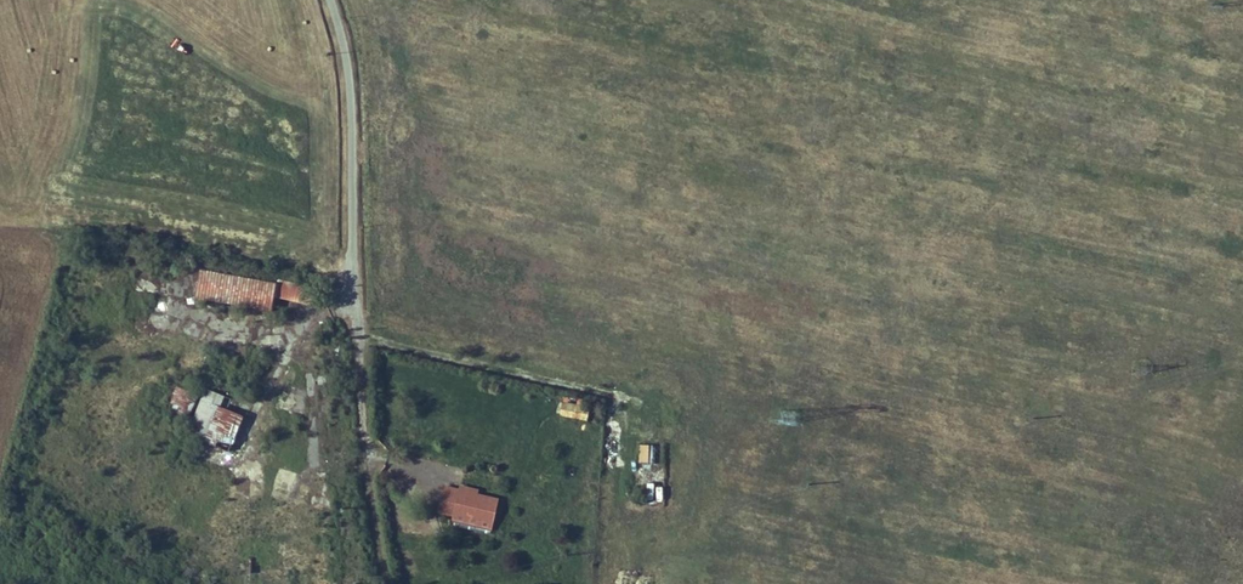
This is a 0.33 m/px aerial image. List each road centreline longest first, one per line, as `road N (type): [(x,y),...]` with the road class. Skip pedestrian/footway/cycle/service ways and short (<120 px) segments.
road 1 (unclassified): [(366,450),(350,268),(346,67),(330,0)]
road 2 (track): [(366,450),(386,583)]

